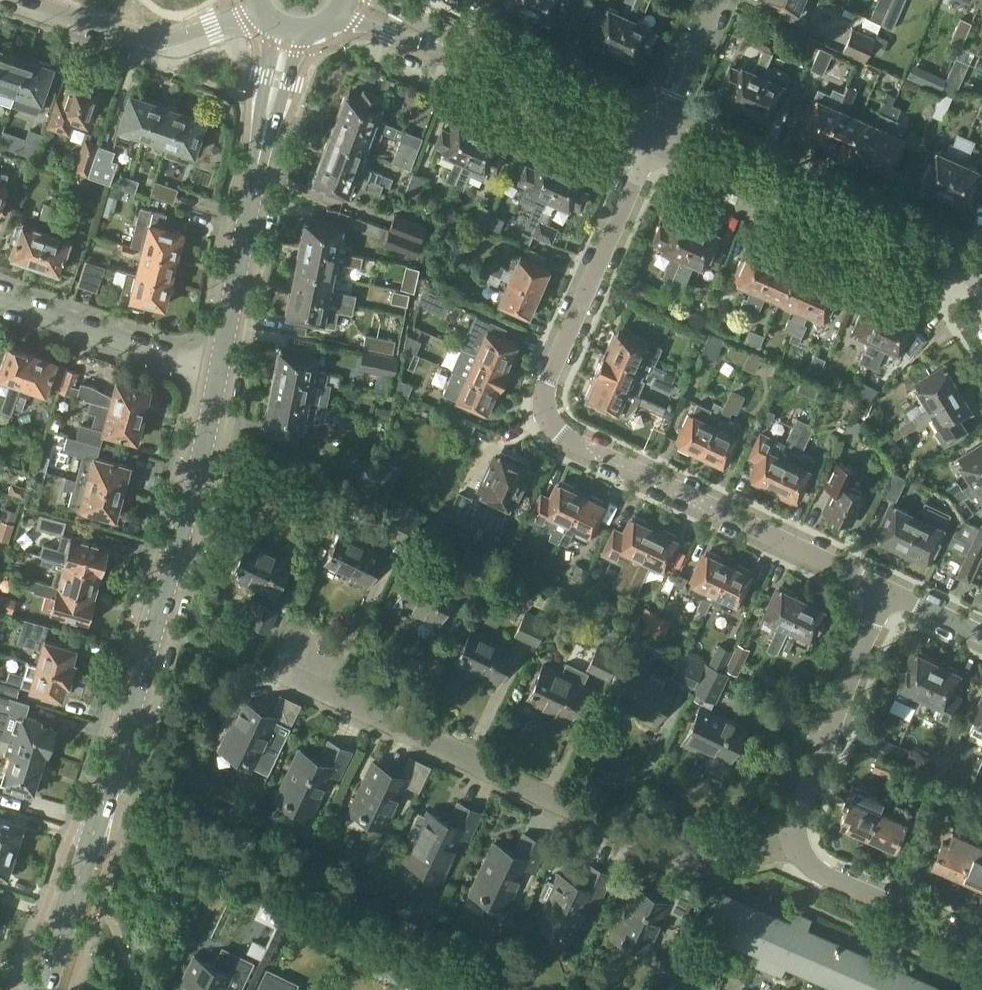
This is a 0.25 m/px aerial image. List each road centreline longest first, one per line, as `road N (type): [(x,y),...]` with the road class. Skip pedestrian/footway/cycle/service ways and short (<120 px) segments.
road 1 (residential): [(888,592),(555,433),(545,416),(545,374),(653,137)]
road 2 (tertiary): [(45,989),(155,627),(219,371)]
road 3 (residential): [(798,850),(737,862),(674,852),(278,670)]
road 4 (tertiary): [(219,371),(290,29)]
road 5 (tertiary): [(972,259),(936,256),(653,137)]
road 6 (tertiary): [(653,137),(349,1)]
road 7 (residential): [(798,850),(795,825),(888,592)]
road 8 (unclassified): [(26,0),(152,42),(266,13)]
road 9 (residential): [(219,371),(0,298)]
road 10 (residential): [(981,942),(826,873),(798,850)]
road 11 (residential): [(713,0),(653,137)]

